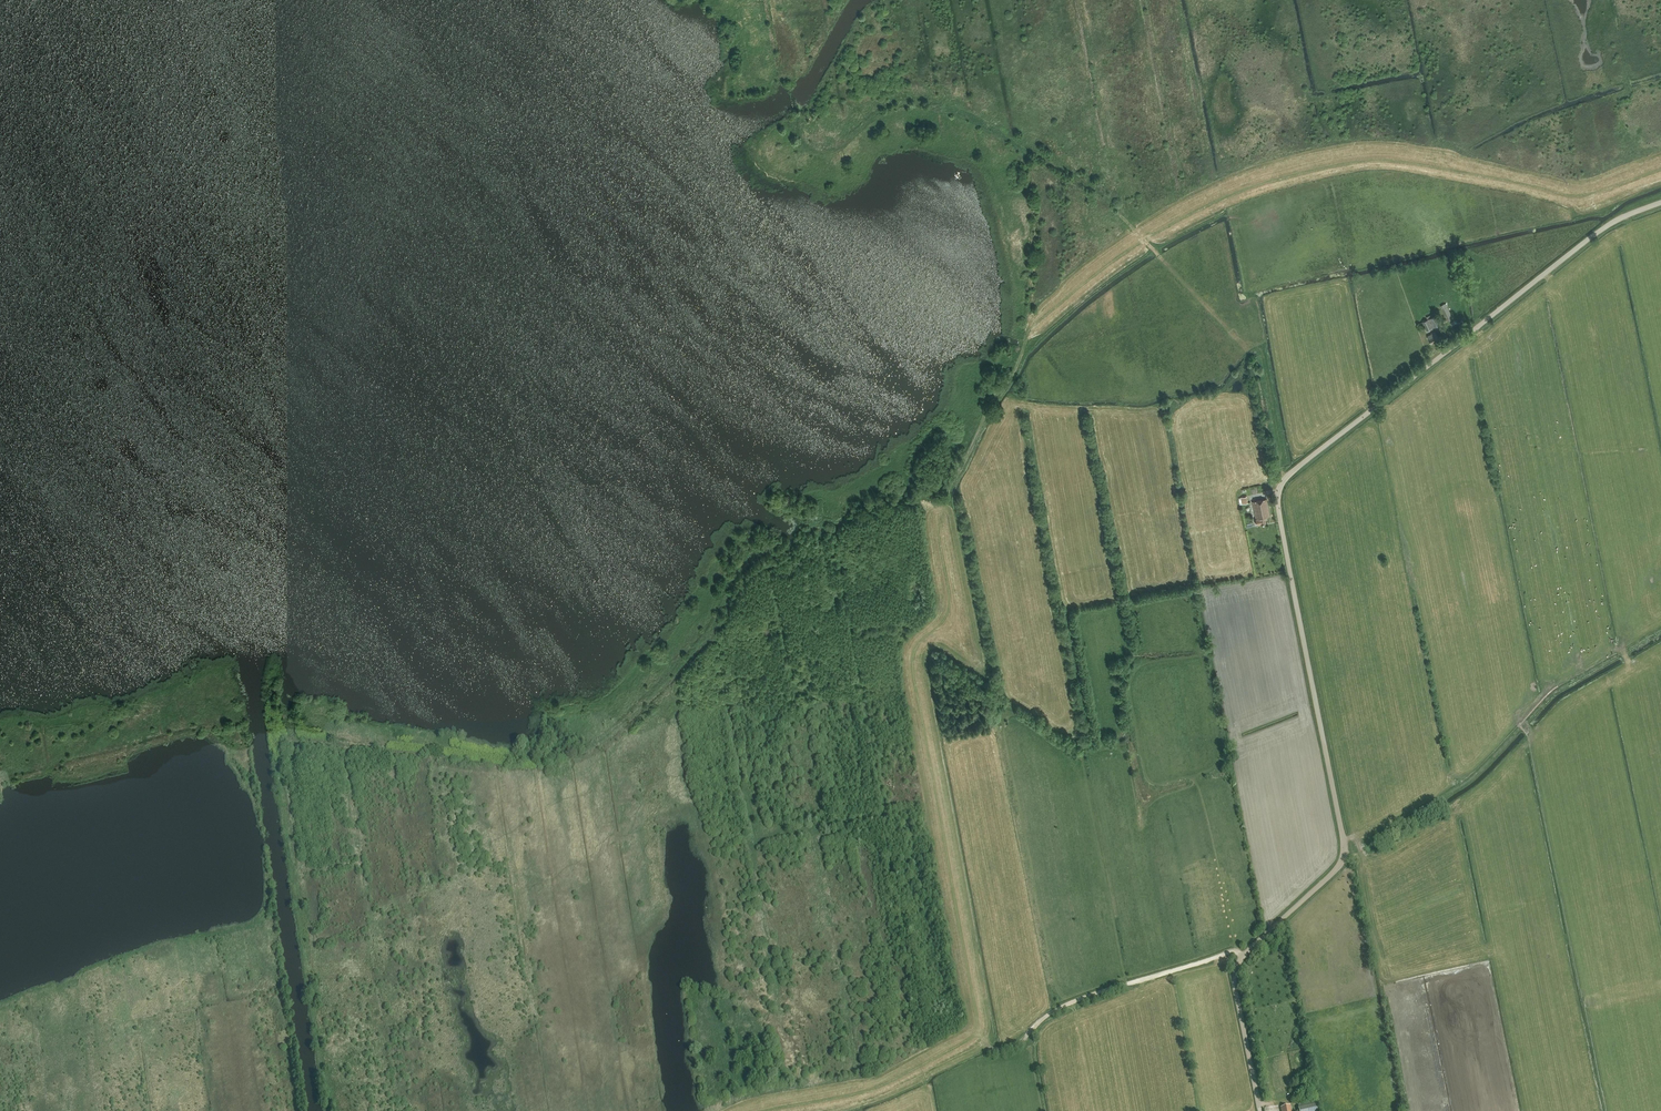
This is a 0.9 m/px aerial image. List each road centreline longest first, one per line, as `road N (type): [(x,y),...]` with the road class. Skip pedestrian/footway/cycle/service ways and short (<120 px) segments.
road 1 (unclassified): [(1259,1107),(1234,971),(1346,856),(1277,501),(1281,484),(1607,225),(1660,203)]
road 2 (track): [(1242,955),(1231,951),(1077,1000),(1001,1047),(990,1047),(979,1031)]

